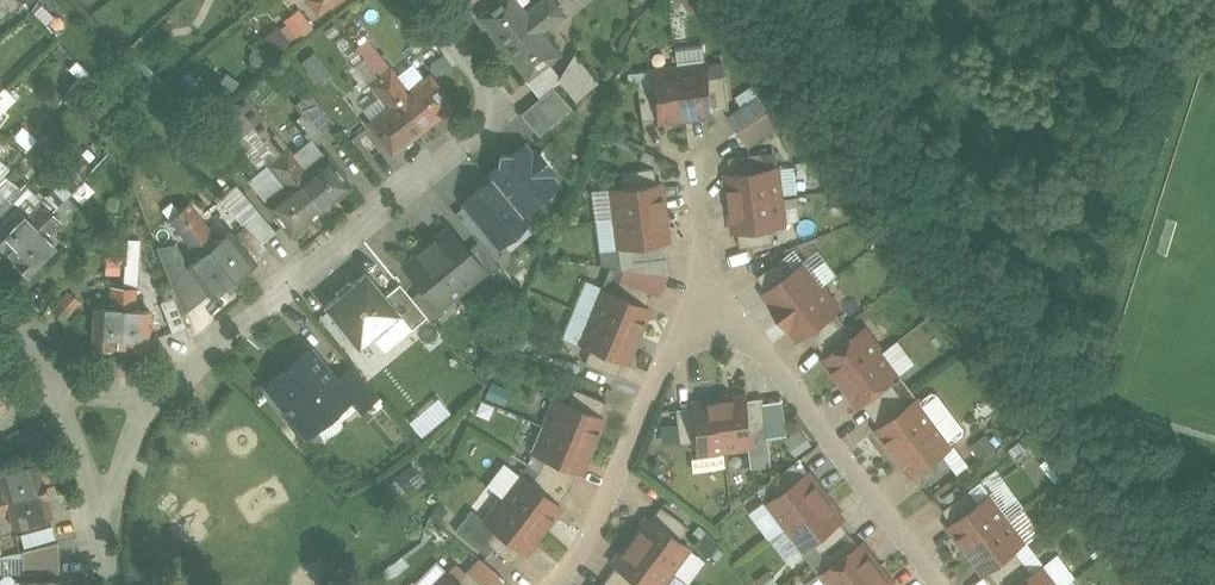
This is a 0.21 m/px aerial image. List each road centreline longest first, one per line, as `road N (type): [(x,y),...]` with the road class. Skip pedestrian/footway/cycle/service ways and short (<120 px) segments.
road 1 (residential): [(422,0),(490,100),(471,126),(175,377),(129,434),(104,508)]
road 2 (residential): [(947,584),(763,348),(703,300)]
road 3 (residential): [(703,300),(650,389),(583,541),(550,584)]
road 4 (residential): [(0,312),(61,382),(86,436),(104,508)]
road 5 (residential): [(703,300),(691,165)]

